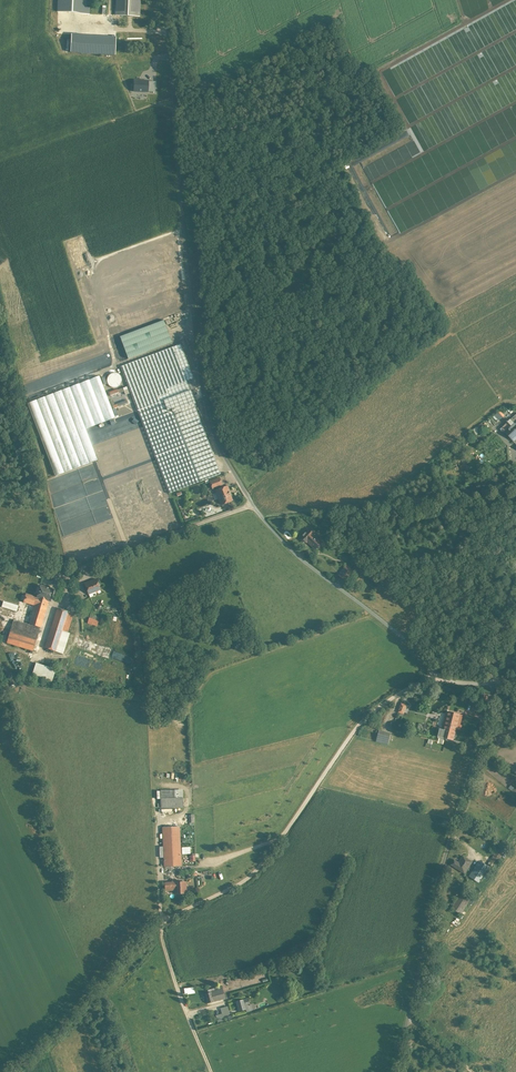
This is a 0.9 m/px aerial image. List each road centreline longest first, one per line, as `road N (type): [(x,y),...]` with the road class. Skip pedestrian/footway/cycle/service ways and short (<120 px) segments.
road 1 (unclassified): [(495,683),(449,681),(434,671),(272,527),(220,450),(208,420),(182,235),(170,0)]
road 2 (track): [(399,1071),(495,683)]
road 3 (track): [(211,1071),(176,983),(163,924),(248,879),(286,833)]
road 4 (track): [(434,671),(364,721),(286,833)]

